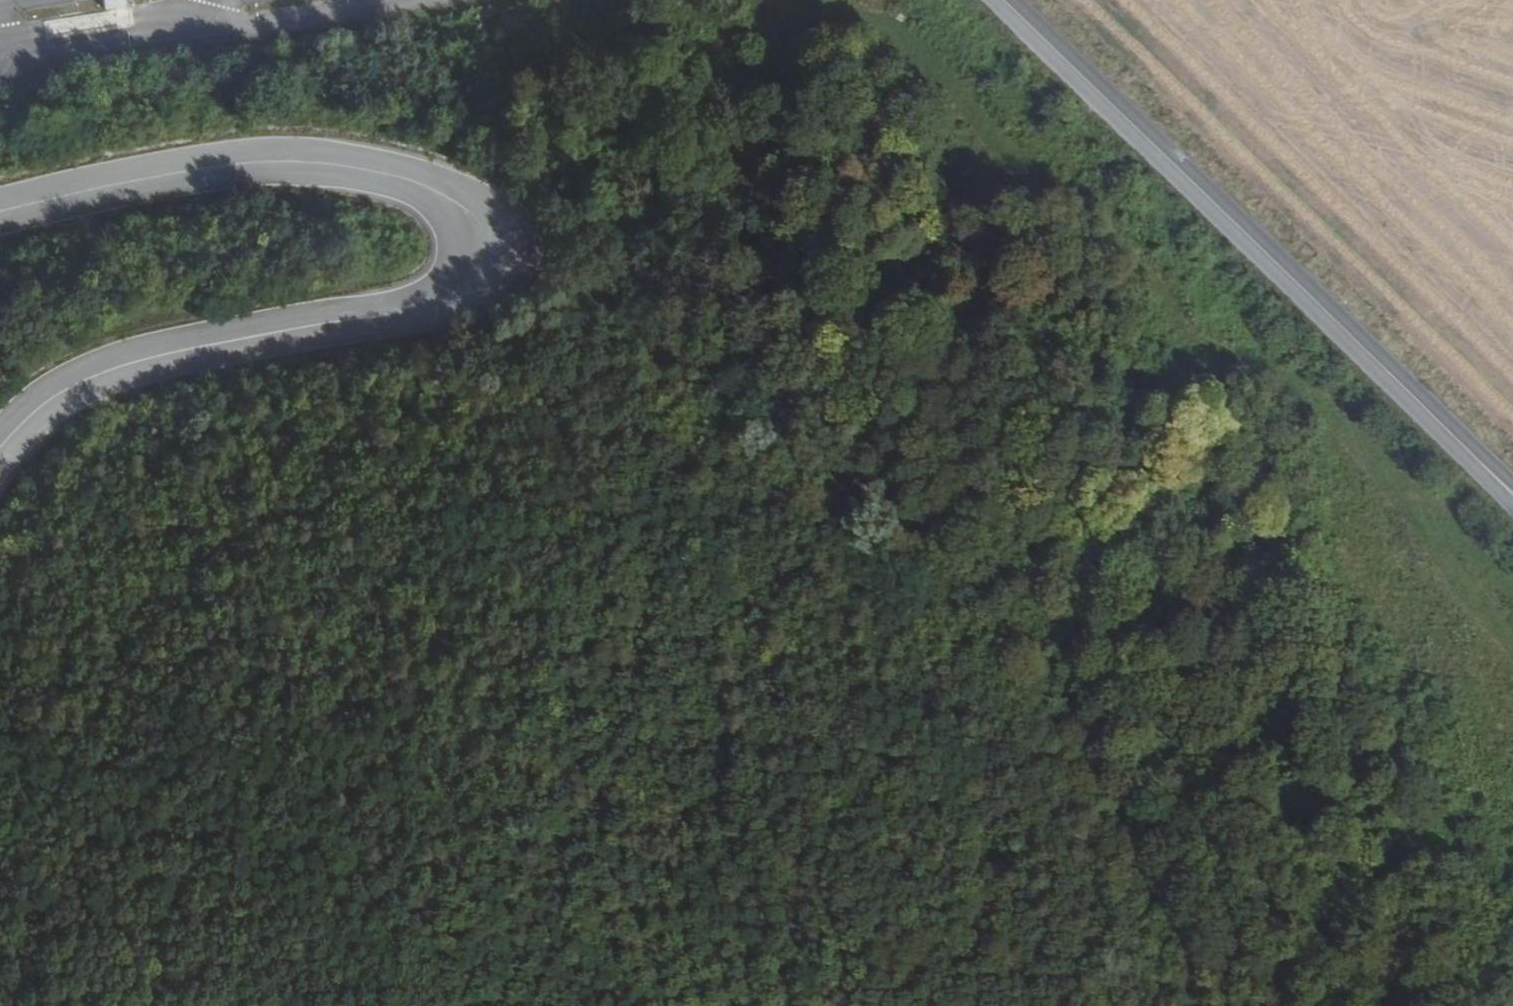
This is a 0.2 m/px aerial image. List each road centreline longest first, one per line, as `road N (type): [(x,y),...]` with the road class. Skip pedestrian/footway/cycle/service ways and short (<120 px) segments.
road 1 (track): [(1512,631),(1338,435),(1297,407),(1186,356),(1152,296),(966,108),(923,87),(901,63),(868,0)]
road 2 (tertiary): [(995,0),(1493,477)]

